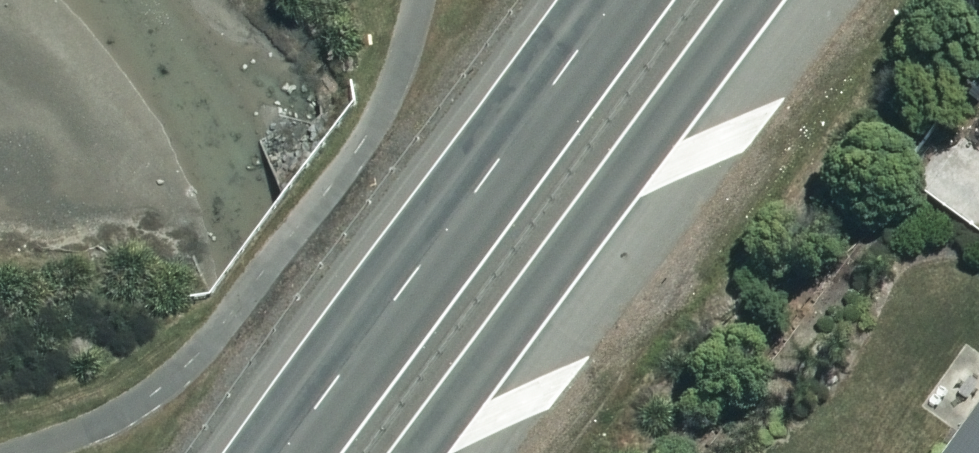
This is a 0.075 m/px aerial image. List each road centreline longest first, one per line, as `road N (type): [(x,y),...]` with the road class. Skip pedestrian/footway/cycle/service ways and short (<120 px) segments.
road 1 (trunk): [(740,0),(410,452)]
road 2 (trunk): [(290,452),(616,0)]

